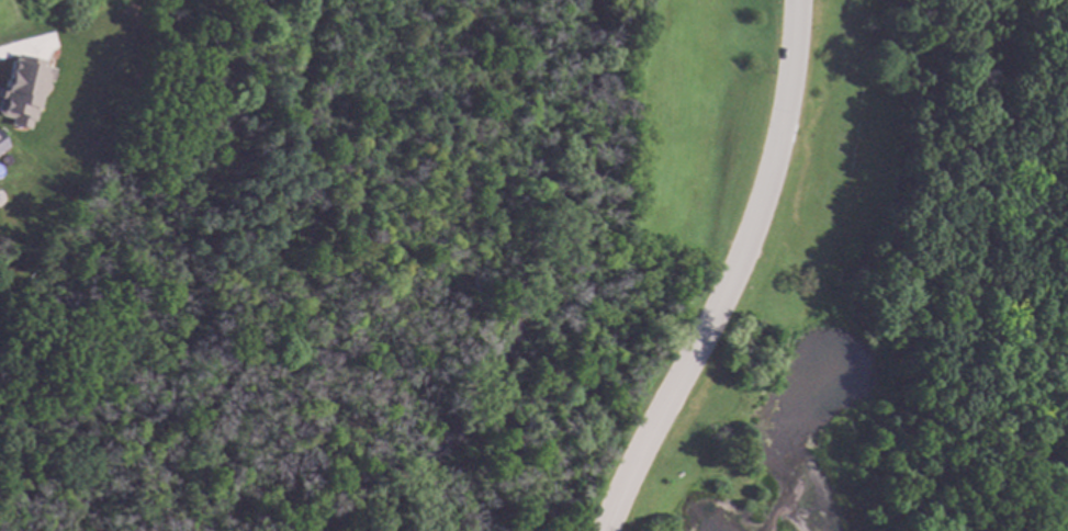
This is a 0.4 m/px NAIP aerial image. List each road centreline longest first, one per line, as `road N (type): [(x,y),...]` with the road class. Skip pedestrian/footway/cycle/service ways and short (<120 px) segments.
road 1 (residential): [(600,530),(732,268),(779,114),(792,0)]

